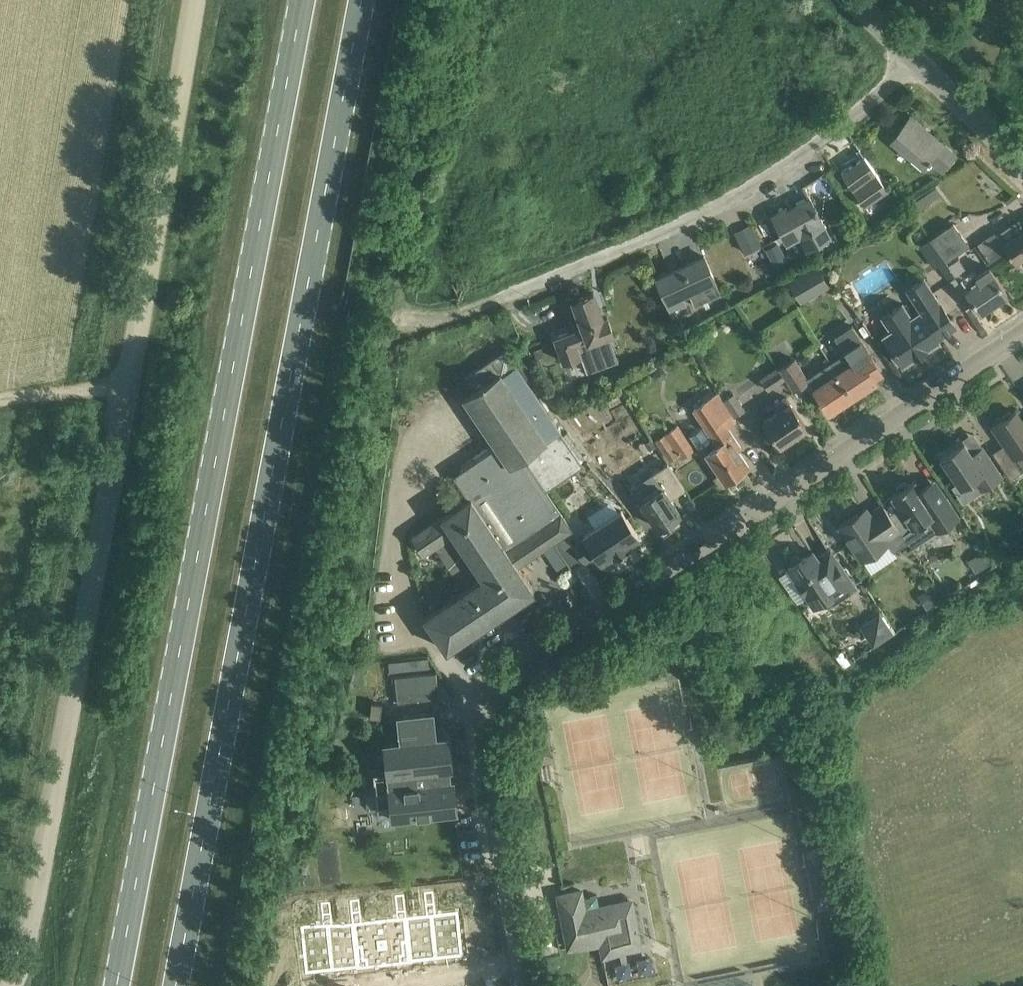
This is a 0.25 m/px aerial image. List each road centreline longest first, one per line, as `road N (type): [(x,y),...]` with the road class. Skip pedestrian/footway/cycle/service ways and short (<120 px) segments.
road 1 (primary): [(177,985),(364,0)]
road 2 (primary): [(303,0),(118,985)]
road 3 (unclassified): [(0,977),(34,898),(192,0)]
road 4 (residential): [(524,985),(482,714),(496,693),(515,672),(1022,338)]
road 5 (residential): [(401,321),(509,294),(734,197),(845,124),(917,63)]
road 6 (unclassified): [(1022,166),(917,63)]
road 7 (track): [(125,384),(0,396)]

